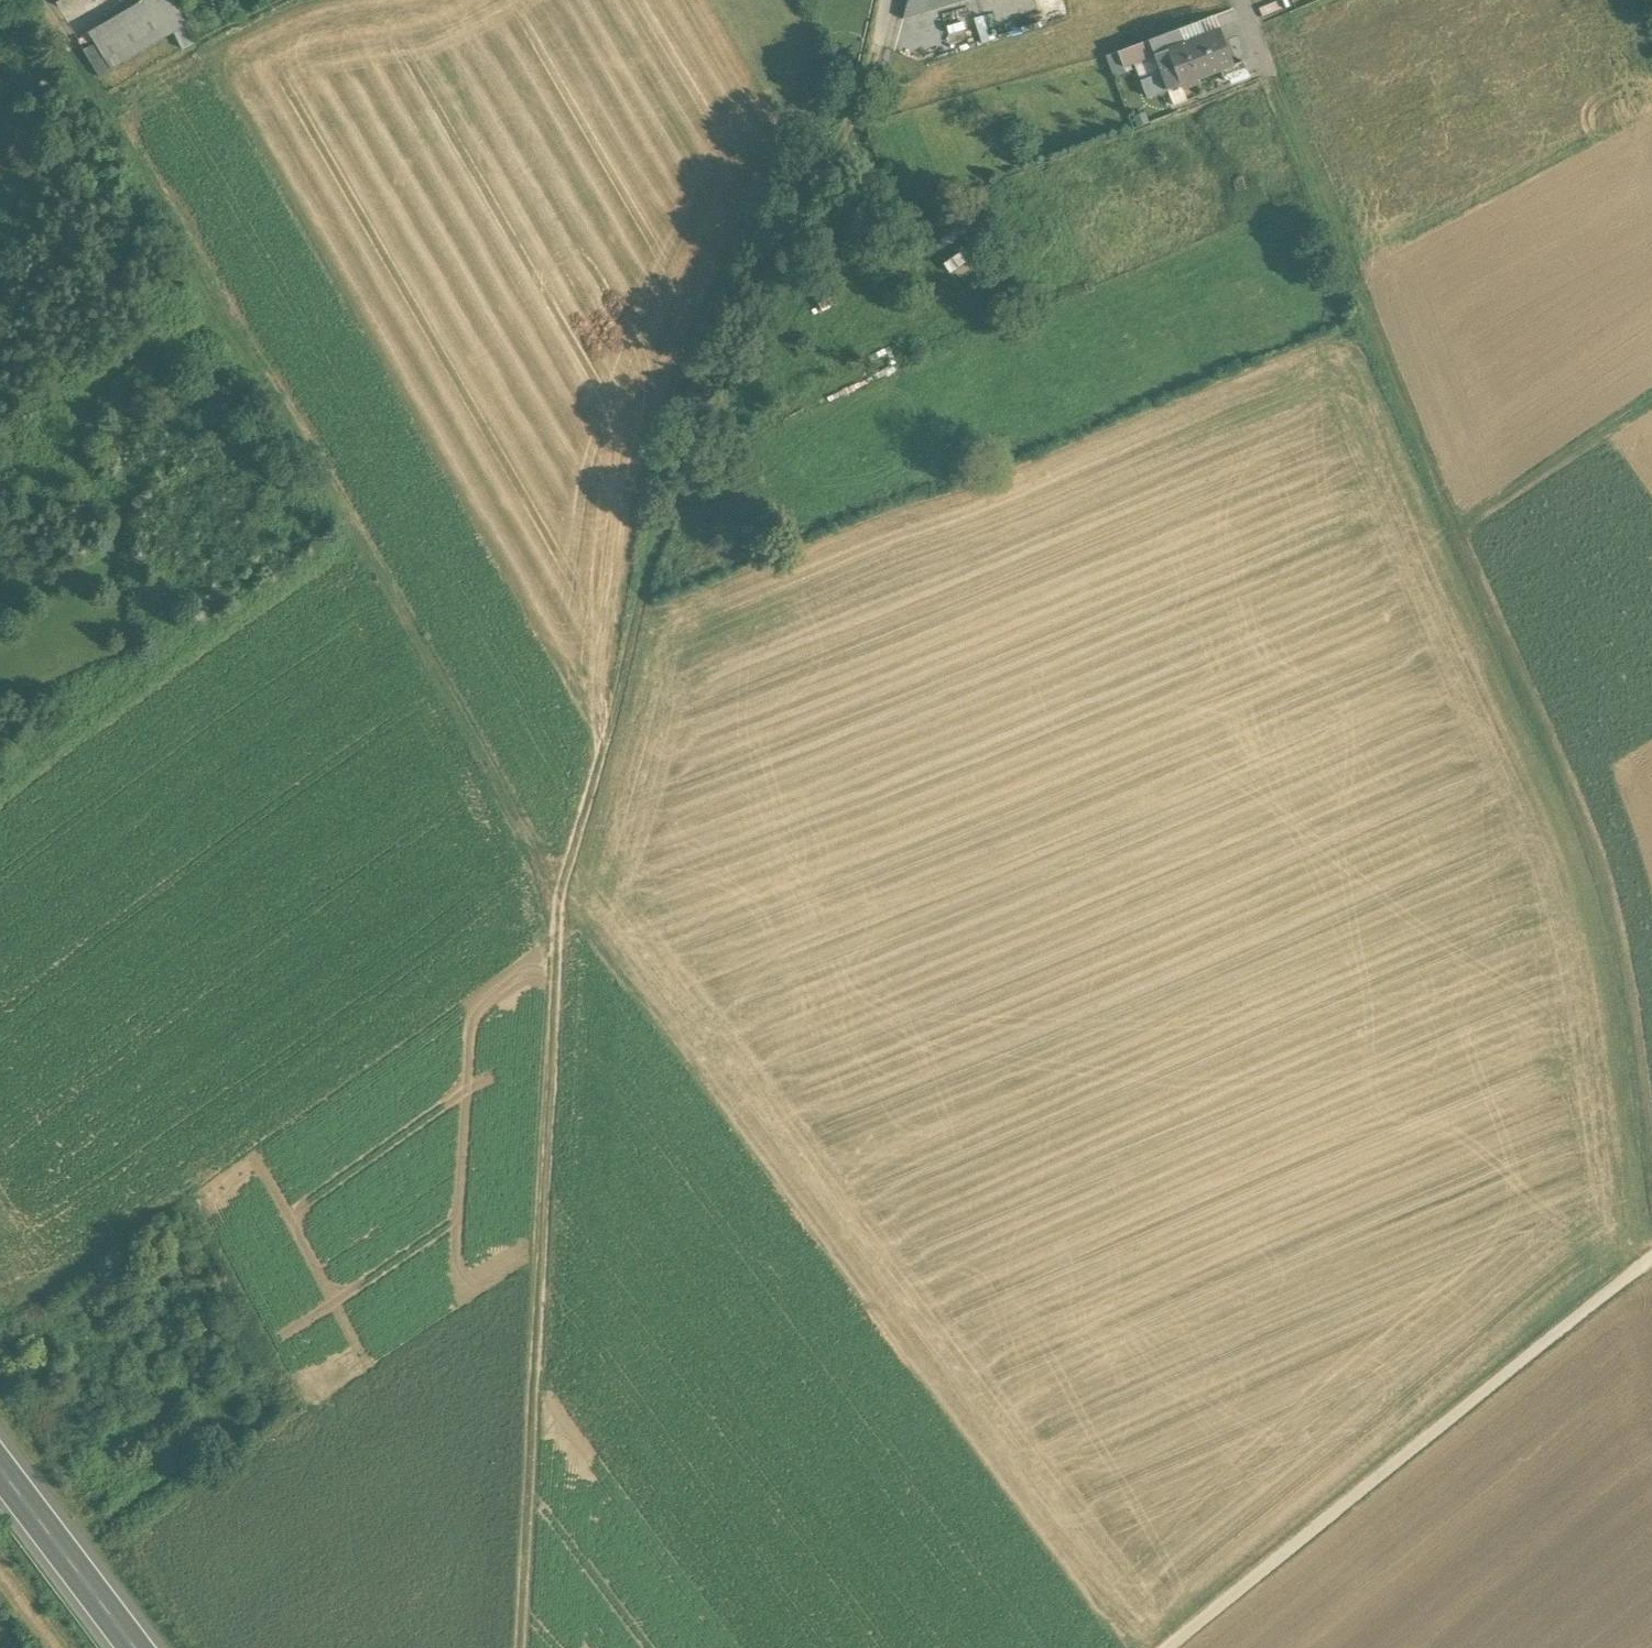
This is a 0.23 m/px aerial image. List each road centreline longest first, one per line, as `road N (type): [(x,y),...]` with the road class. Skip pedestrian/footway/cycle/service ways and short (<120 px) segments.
road 1 (track): [(1276,79),(1405,413),(1596,852),(1636,1012),(1651,1142)]
road 2 (track): [(426,649),(552,873),(562,930),(522,1647)]
road 3 (track): [(557,892),(569,878),(621,700),(684,446),(758,268),(858,82)]
road 4 (track): [(426,649),(76,55)]
road 5 (track): [(1651,1258),(1170,1647)]
road 6 (primary): [(144,1647),(0,1459)]
road 7 (track): [(1454,530),(1651,399)]

